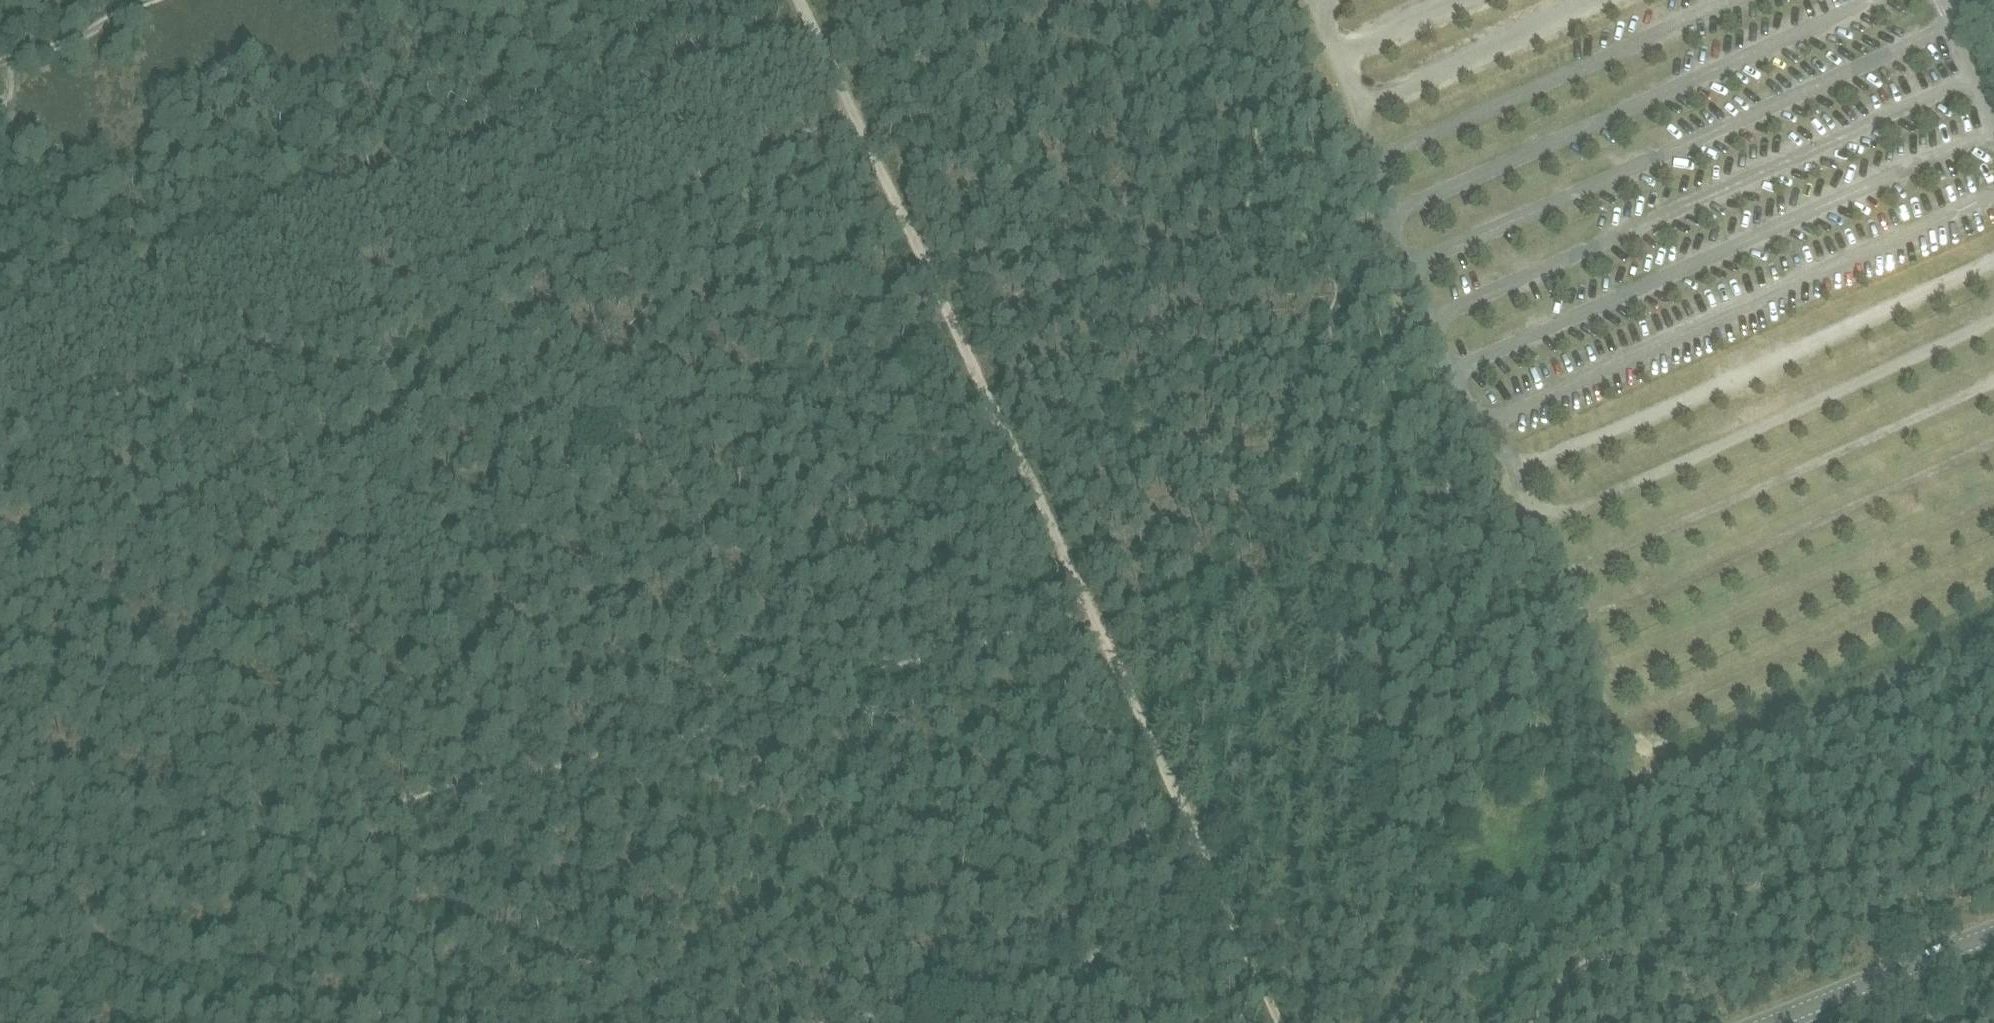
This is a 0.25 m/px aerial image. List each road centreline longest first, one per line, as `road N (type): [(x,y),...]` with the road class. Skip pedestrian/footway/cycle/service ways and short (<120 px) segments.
road 1 (track): [(1097,615),(804,0)]
road 2 (track): [(1206,867),(1097,615)]
road 3 (tertiary): [(1770,1022),(1993,934)]
road 4 (track): [(1206,867),(1286,1022)]
road 5 (track): [(148,0),(71,42),(0,62)]

